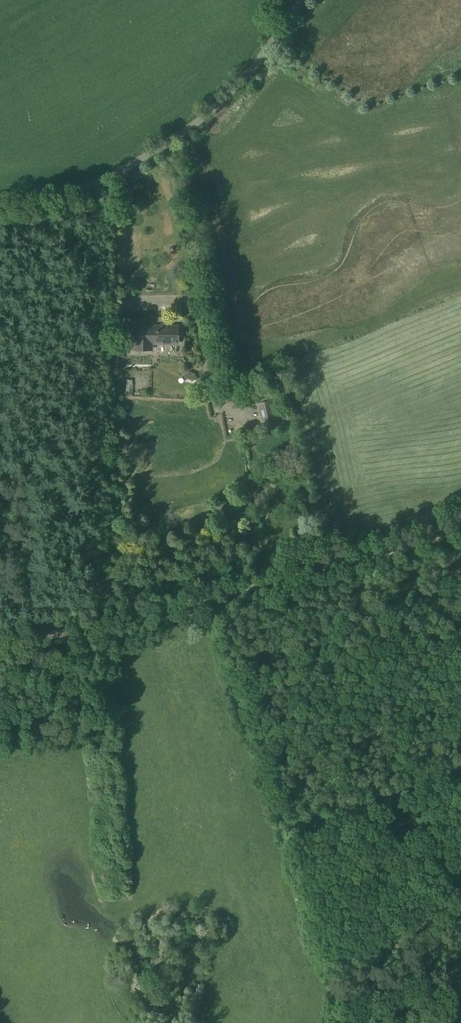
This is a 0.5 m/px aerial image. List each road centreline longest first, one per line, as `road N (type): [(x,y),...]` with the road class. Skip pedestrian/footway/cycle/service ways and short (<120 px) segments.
road 1 (track): [(460,534),(0,650)]
road 2 (unclassified): [(0,201),(61,193),(149,152),(221,93),(302,0)]

